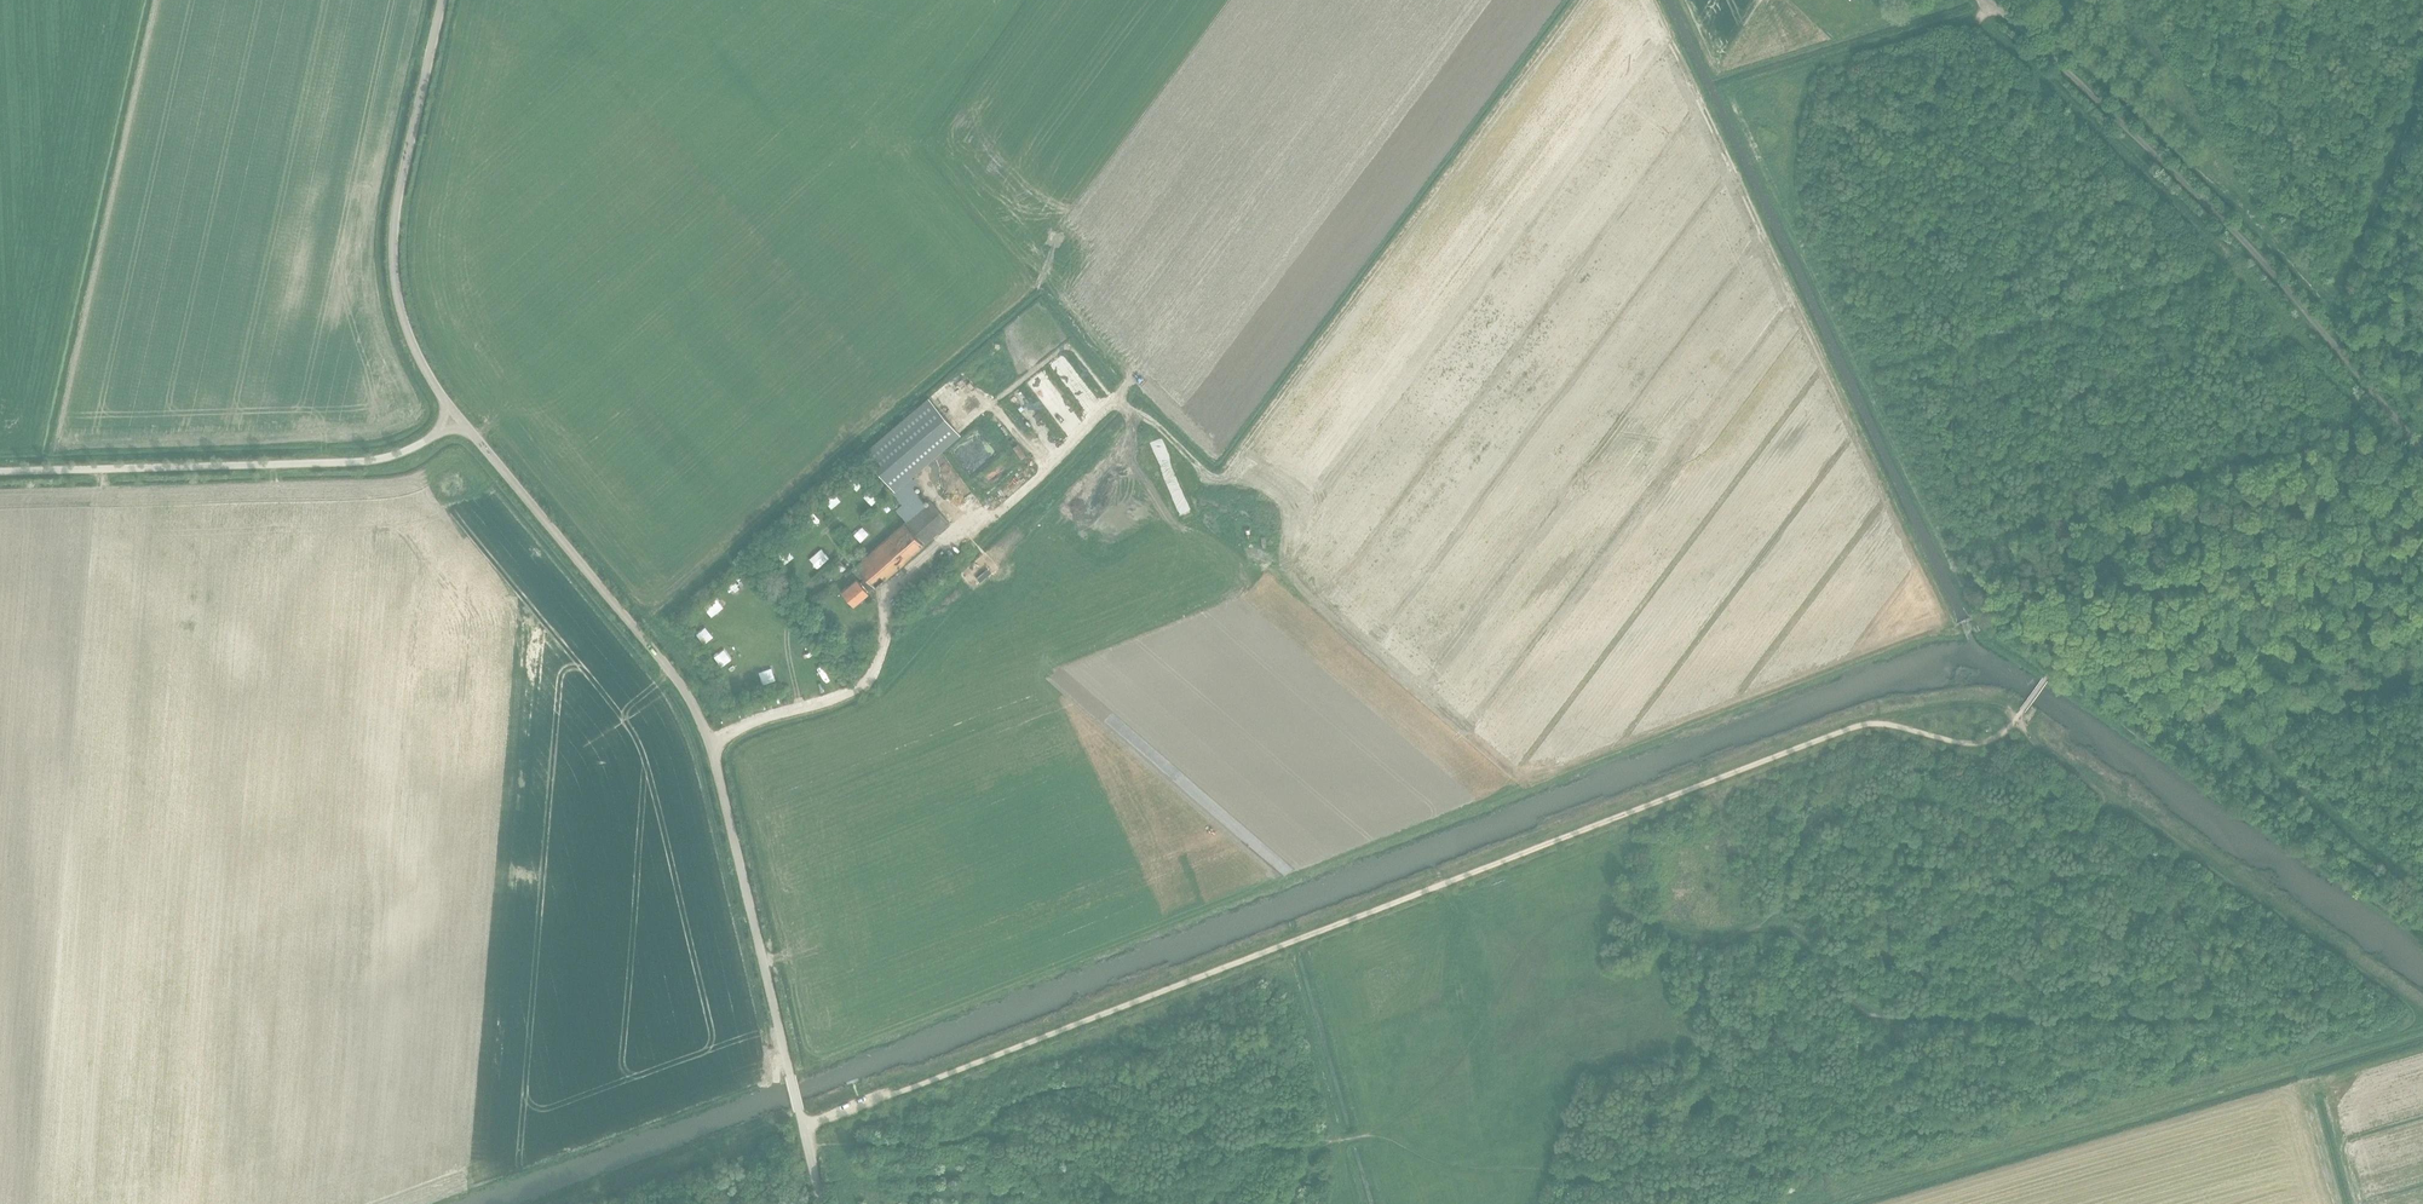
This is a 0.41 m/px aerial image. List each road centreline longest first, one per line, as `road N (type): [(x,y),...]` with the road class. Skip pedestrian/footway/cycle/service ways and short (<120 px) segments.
road 1 (unclassified): [(821,1203),(697,712),(458,416)]
road 2 (track): [(1971,615),(1726,90),(1989,4)]
road 3 (unclassified): [(2422,453),(2241,238),(2051,53),(1983,0)]
road 4 (track): [(710,743),(860,686),(873,667),(885,594),(965,522),(985,521),(1014,498),(1113,402)]
road 5 (unclassified): [(458,416),(424,442),(374,460),(0,474)]
road 6 (unclassified): [(458,416),(404,320),(392,246),(441,0)]

